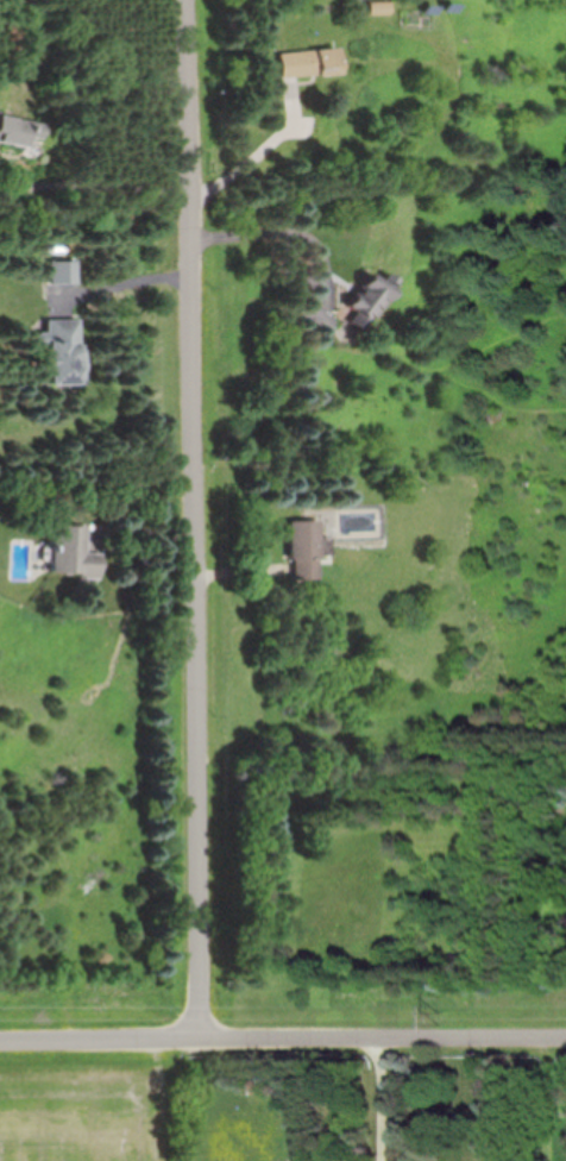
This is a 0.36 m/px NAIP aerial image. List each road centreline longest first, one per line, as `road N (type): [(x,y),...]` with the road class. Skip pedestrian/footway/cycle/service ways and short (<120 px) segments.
road 1 (residential): [(201,1035),(186,0)]
road 2 (residential): [(0,1035),(565,1035)]

